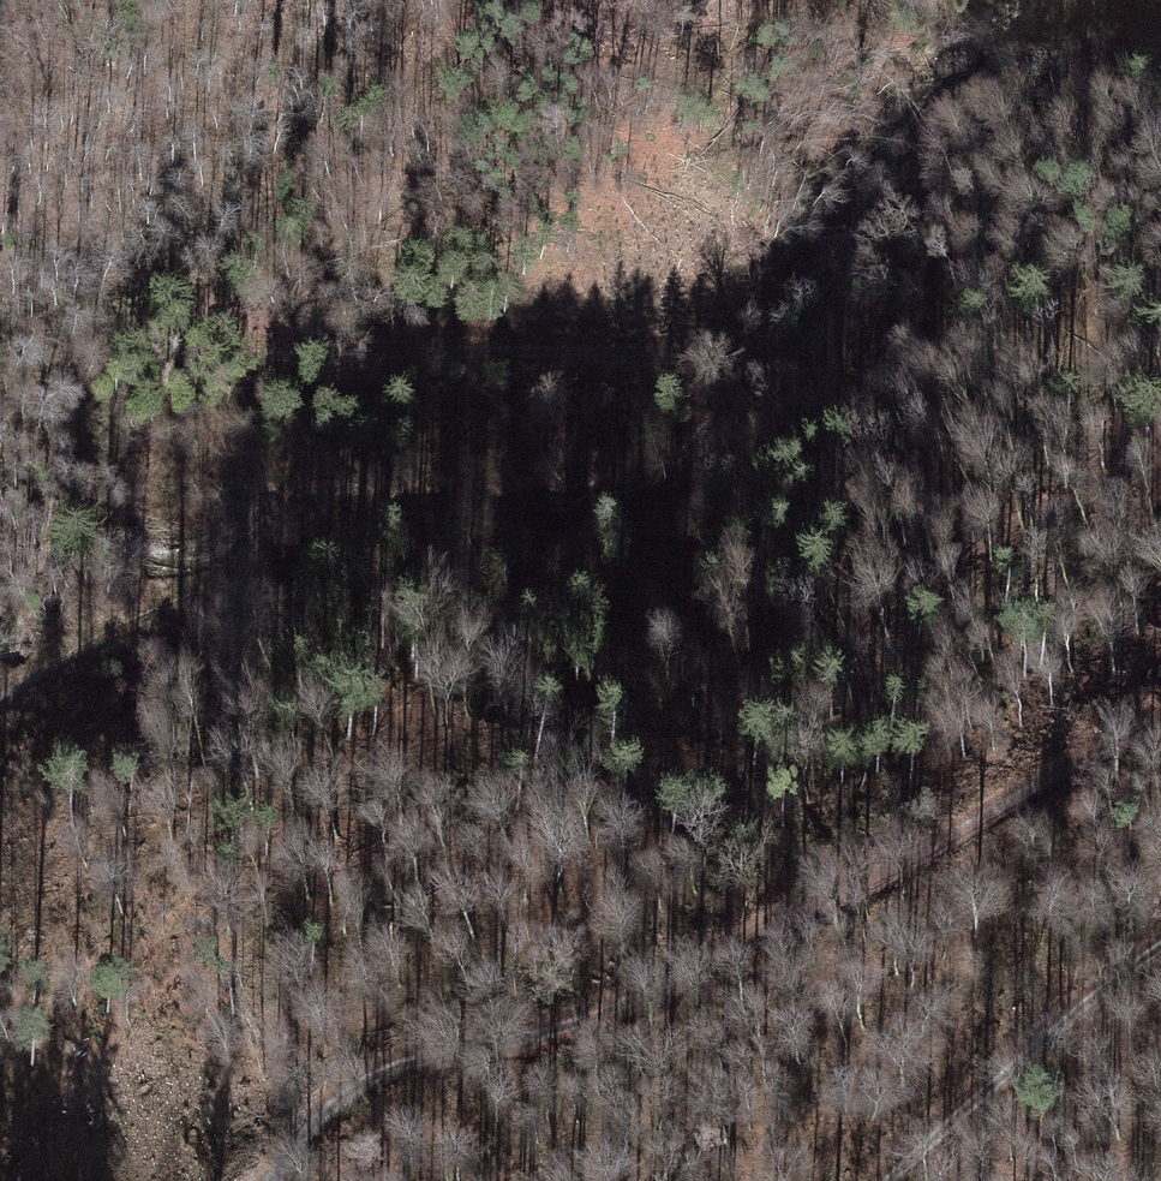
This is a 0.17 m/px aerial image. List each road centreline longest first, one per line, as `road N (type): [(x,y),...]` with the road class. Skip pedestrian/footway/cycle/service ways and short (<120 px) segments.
road 1 (track): [(1160,724),(632,1007),(551,1033),(411,1058),(350,1085),(272,1180)]
road 2 (track): [(0,703),(82,641),(285,561),(439,539),(556,541),(637,530),(707,495),(755,453),(813,378)]
road 3 (track): [(813,378),(752,346),(412,348),(304,337),(109,265),(41,265),(0,280)]
road 4 (track): [(813,378),(958,99),(1052,0)]
road 5 (track): [(1160,953),(1083,1005),(887,1180)]

